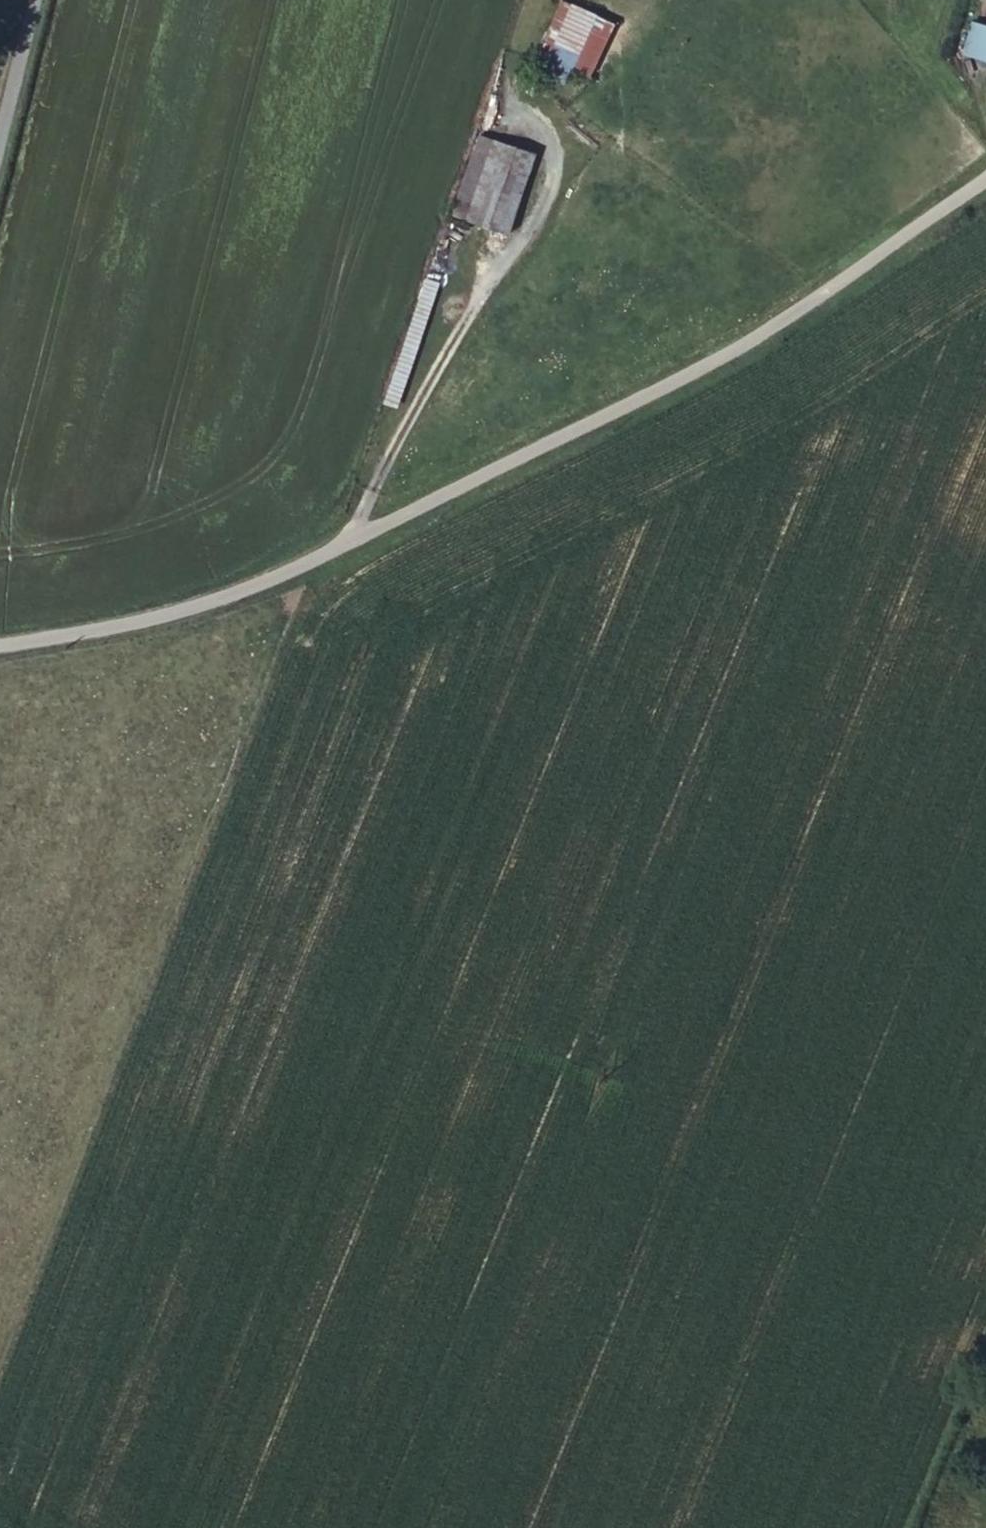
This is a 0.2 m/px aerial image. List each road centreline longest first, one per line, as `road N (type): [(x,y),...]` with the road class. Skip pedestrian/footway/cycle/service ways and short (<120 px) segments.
road 1 (unclassified): [(0,643),(195,610),(285,581),(647,397),(817,300),(985,184)]

